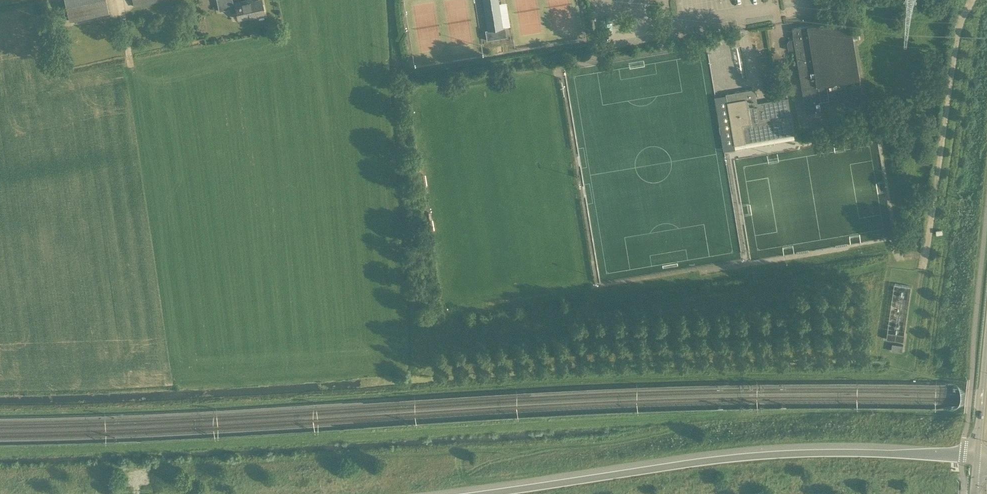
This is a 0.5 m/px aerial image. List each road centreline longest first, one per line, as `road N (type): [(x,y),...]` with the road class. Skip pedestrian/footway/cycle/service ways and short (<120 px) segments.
road 1 (motorway): [(977,458),(746,457),(486,493)]

